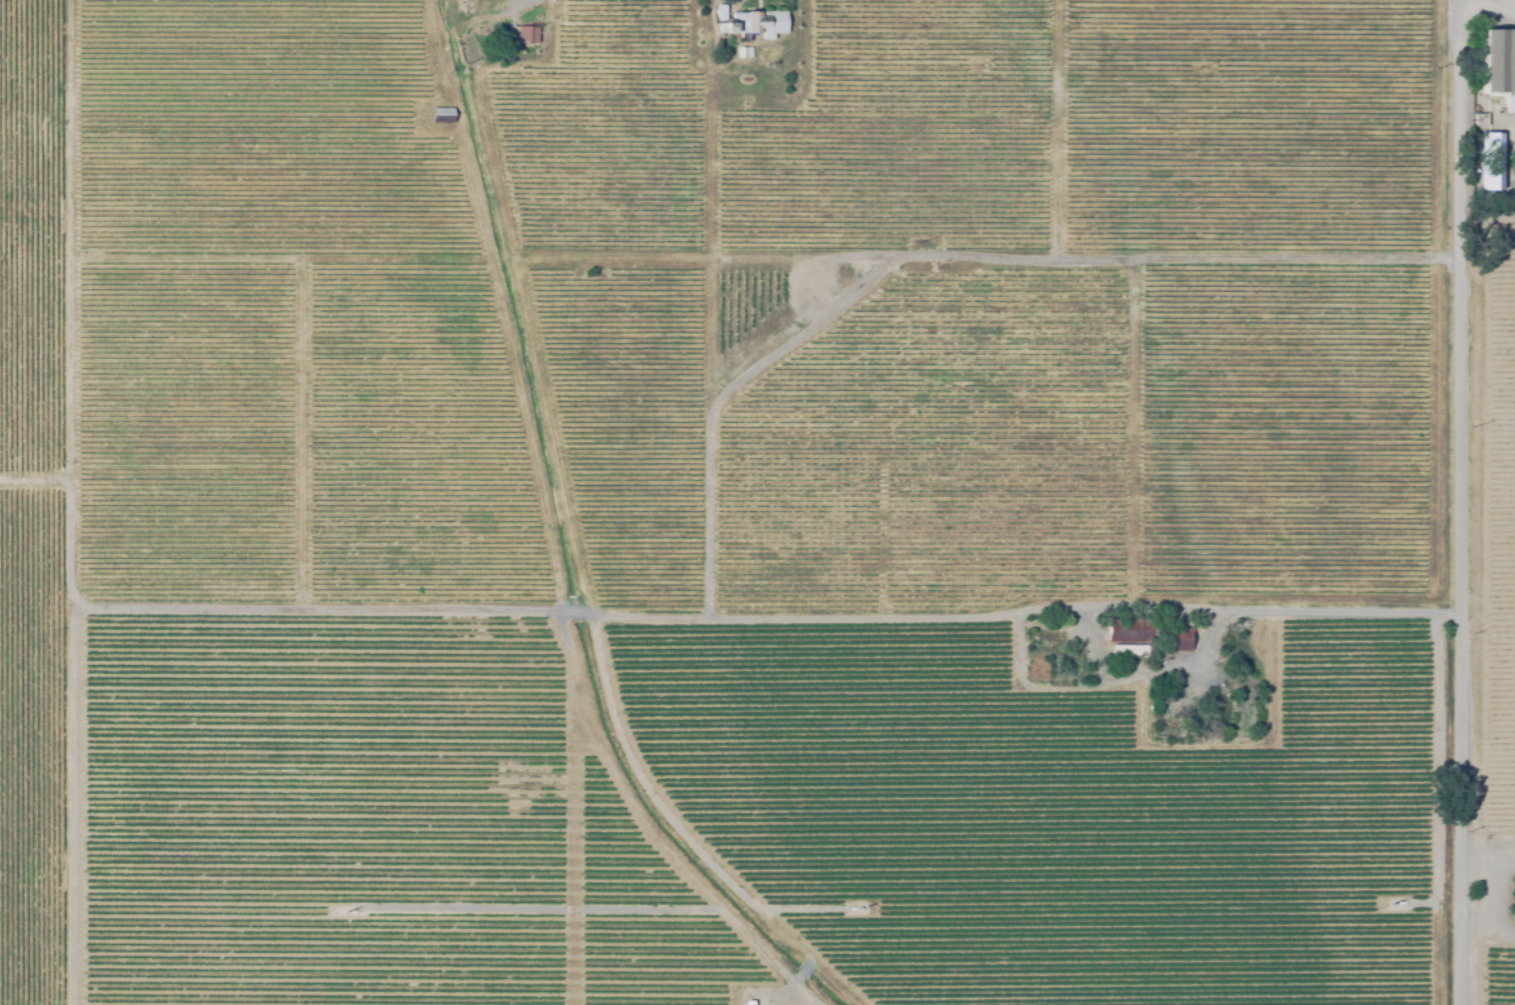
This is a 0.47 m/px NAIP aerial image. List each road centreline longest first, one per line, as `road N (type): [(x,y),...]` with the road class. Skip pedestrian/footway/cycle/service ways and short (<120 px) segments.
road 1 (residential): [(1447,1004),(1450,0)]

